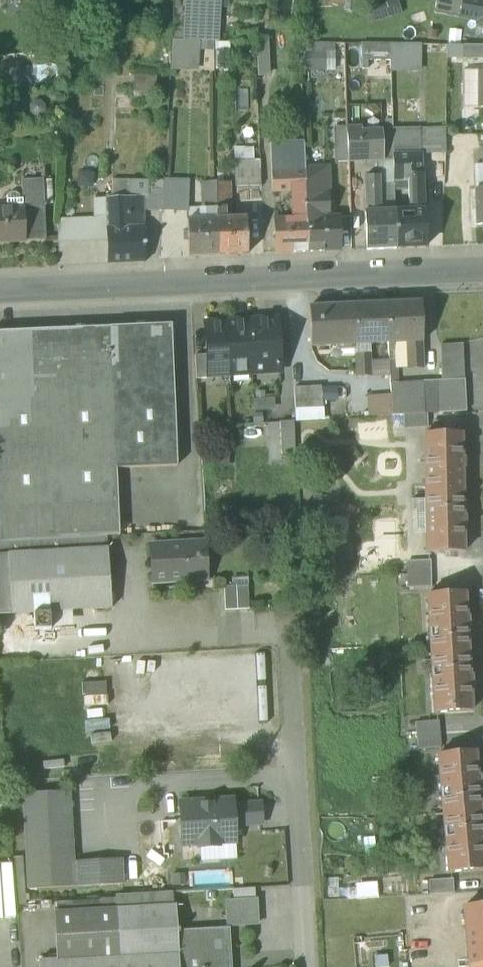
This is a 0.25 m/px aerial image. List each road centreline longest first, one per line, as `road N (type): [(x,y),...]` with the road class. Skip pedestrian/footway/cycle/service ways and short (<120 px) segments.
road 1 (residential): [(0,290),(482,267)]
road 2 (residential): [(309,966),(284,532)]

